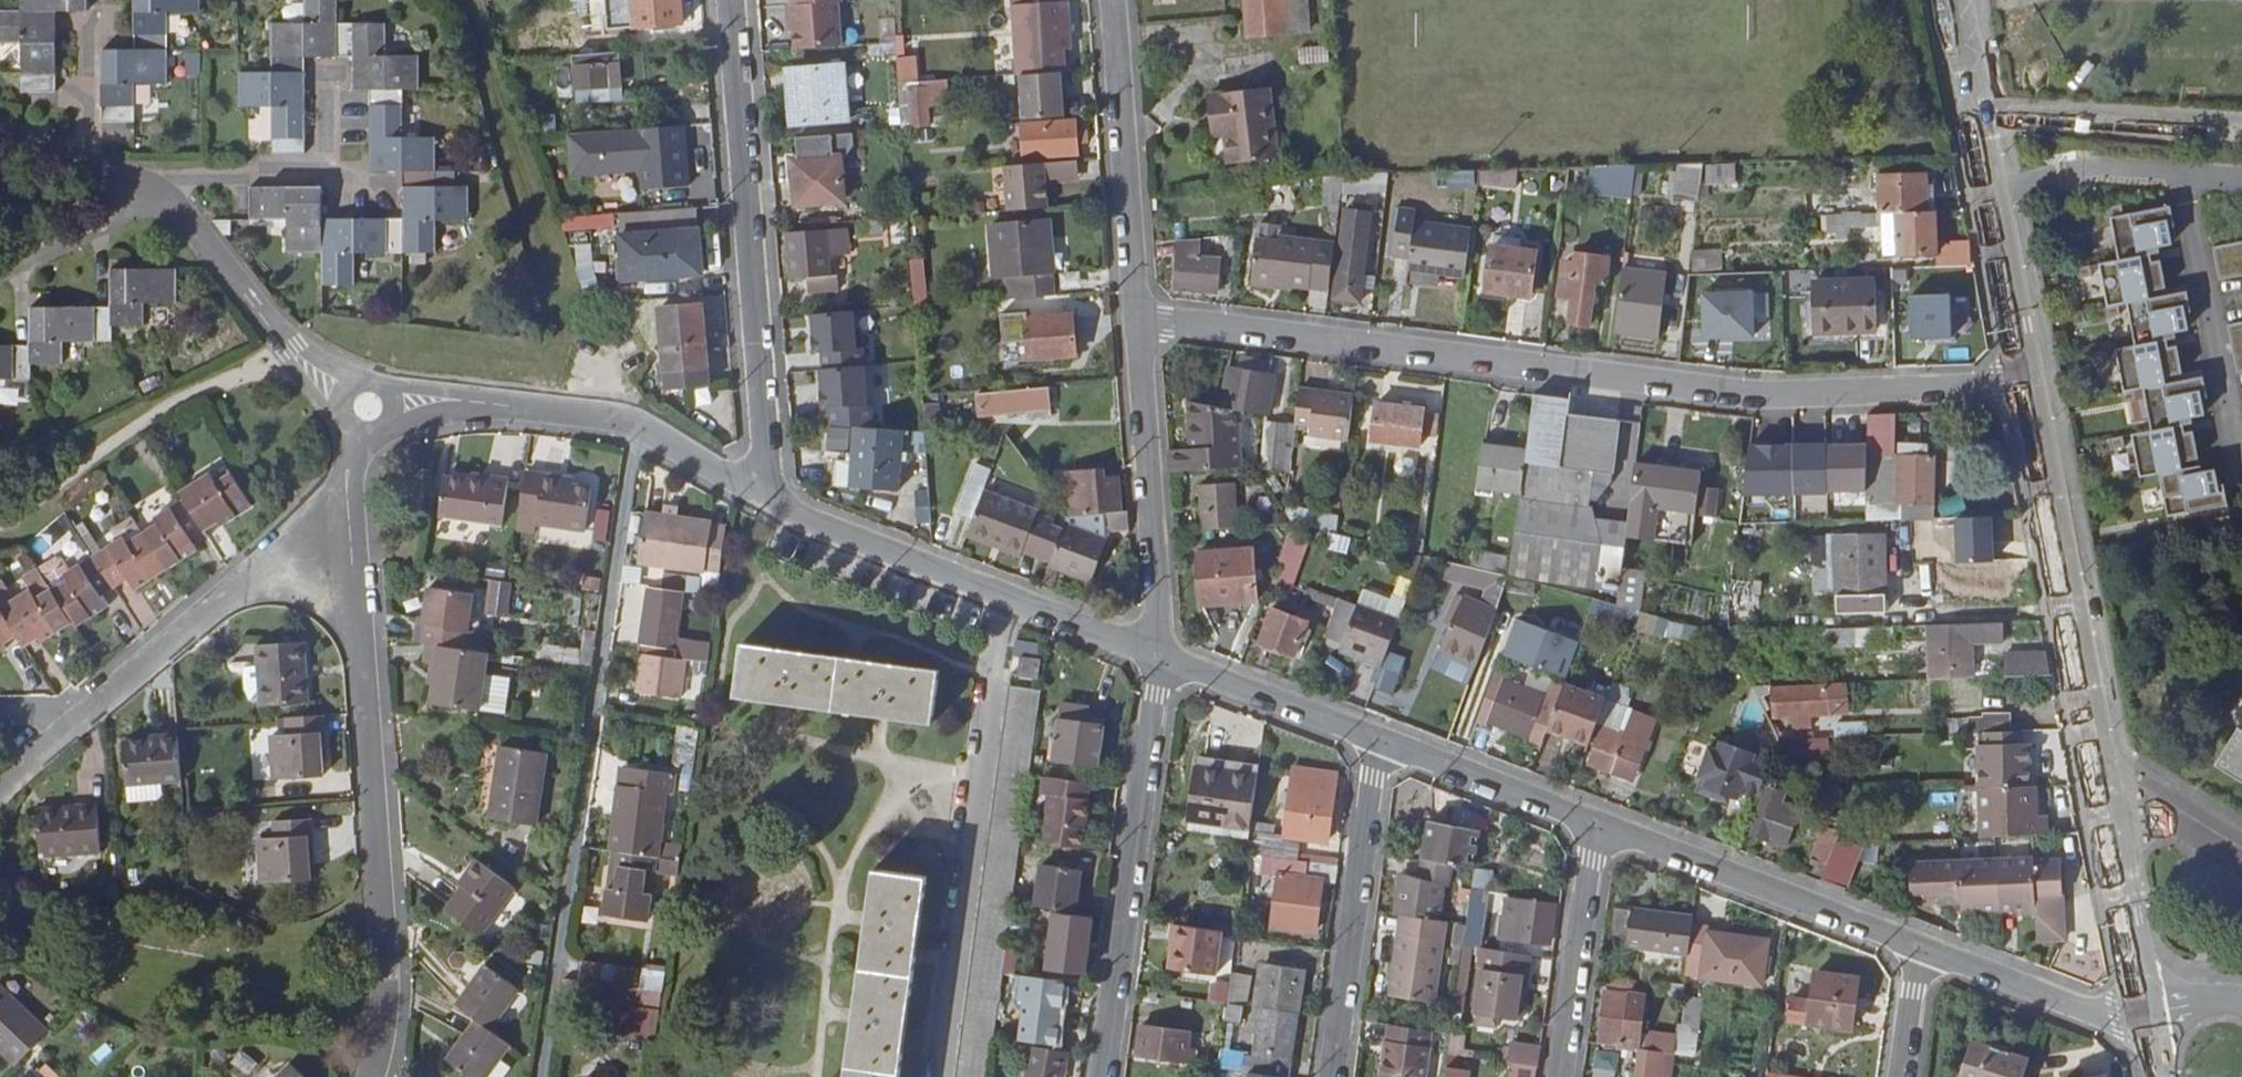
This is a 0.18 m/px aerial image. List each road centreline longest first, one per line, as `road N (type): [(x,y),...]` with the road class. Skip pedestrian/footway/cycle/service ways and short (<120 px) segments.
road 1 (residential): [(2026,380),(1764,391),(1135,318)]
road 2 (residential): [(2026,380),(2147,1013)]
road 3 (unclassified): [(370,1076),(384,973),(348,539)]
road 4 (unclassified): [(767,502),(721,0)]
road 5 (unclassified): [(935,1076),(981,725),(1006,604)]
road 6 (unclassified): [(368,408),(444,399),(639,429),(767,502)]
road 7 (unclassified): [(1160,662),(1102,1076)]
road 8 (residential): [(1953,0),(2026,380)]
road 9 (residential): [(1135,318),(1160,662)]
road 10 (unclassified): [(1595,826),(1914,945)]
road 11 (unclassified): [(1331,1076),(1380,740)]
road 12 (residential): [(75,716),(234,588),(348,539)]
road 13 (residential): [(1112,0),(1135,318)]
road 14 (residential): [(368,408),(331,390),(288,349),(175,207),(154,193)]
road 15 (unclassified): [(767,502),(1006,604)]
road 16 (unclassified): [(1561,1076),(1595,826)]
road 17 (unclassified): [(1914,945),(2094,1013),(2147,1013)]
road 18 (unclassified): [(1160,662),(1380,740)]
road 19 (unclassified): [(1380,740),(1595,826)]
road 20 (residential): [(0,268),(154,193)]
road 21 (unclassified): [(1006,604),(1160,662)]
road 22 (residential): [(154,193),(0,140)]
road 23 (unclassified): [(348,539),(351,457),(368,408)]
road 24 (unclassified): [(1900,1076),(1914,945)]

